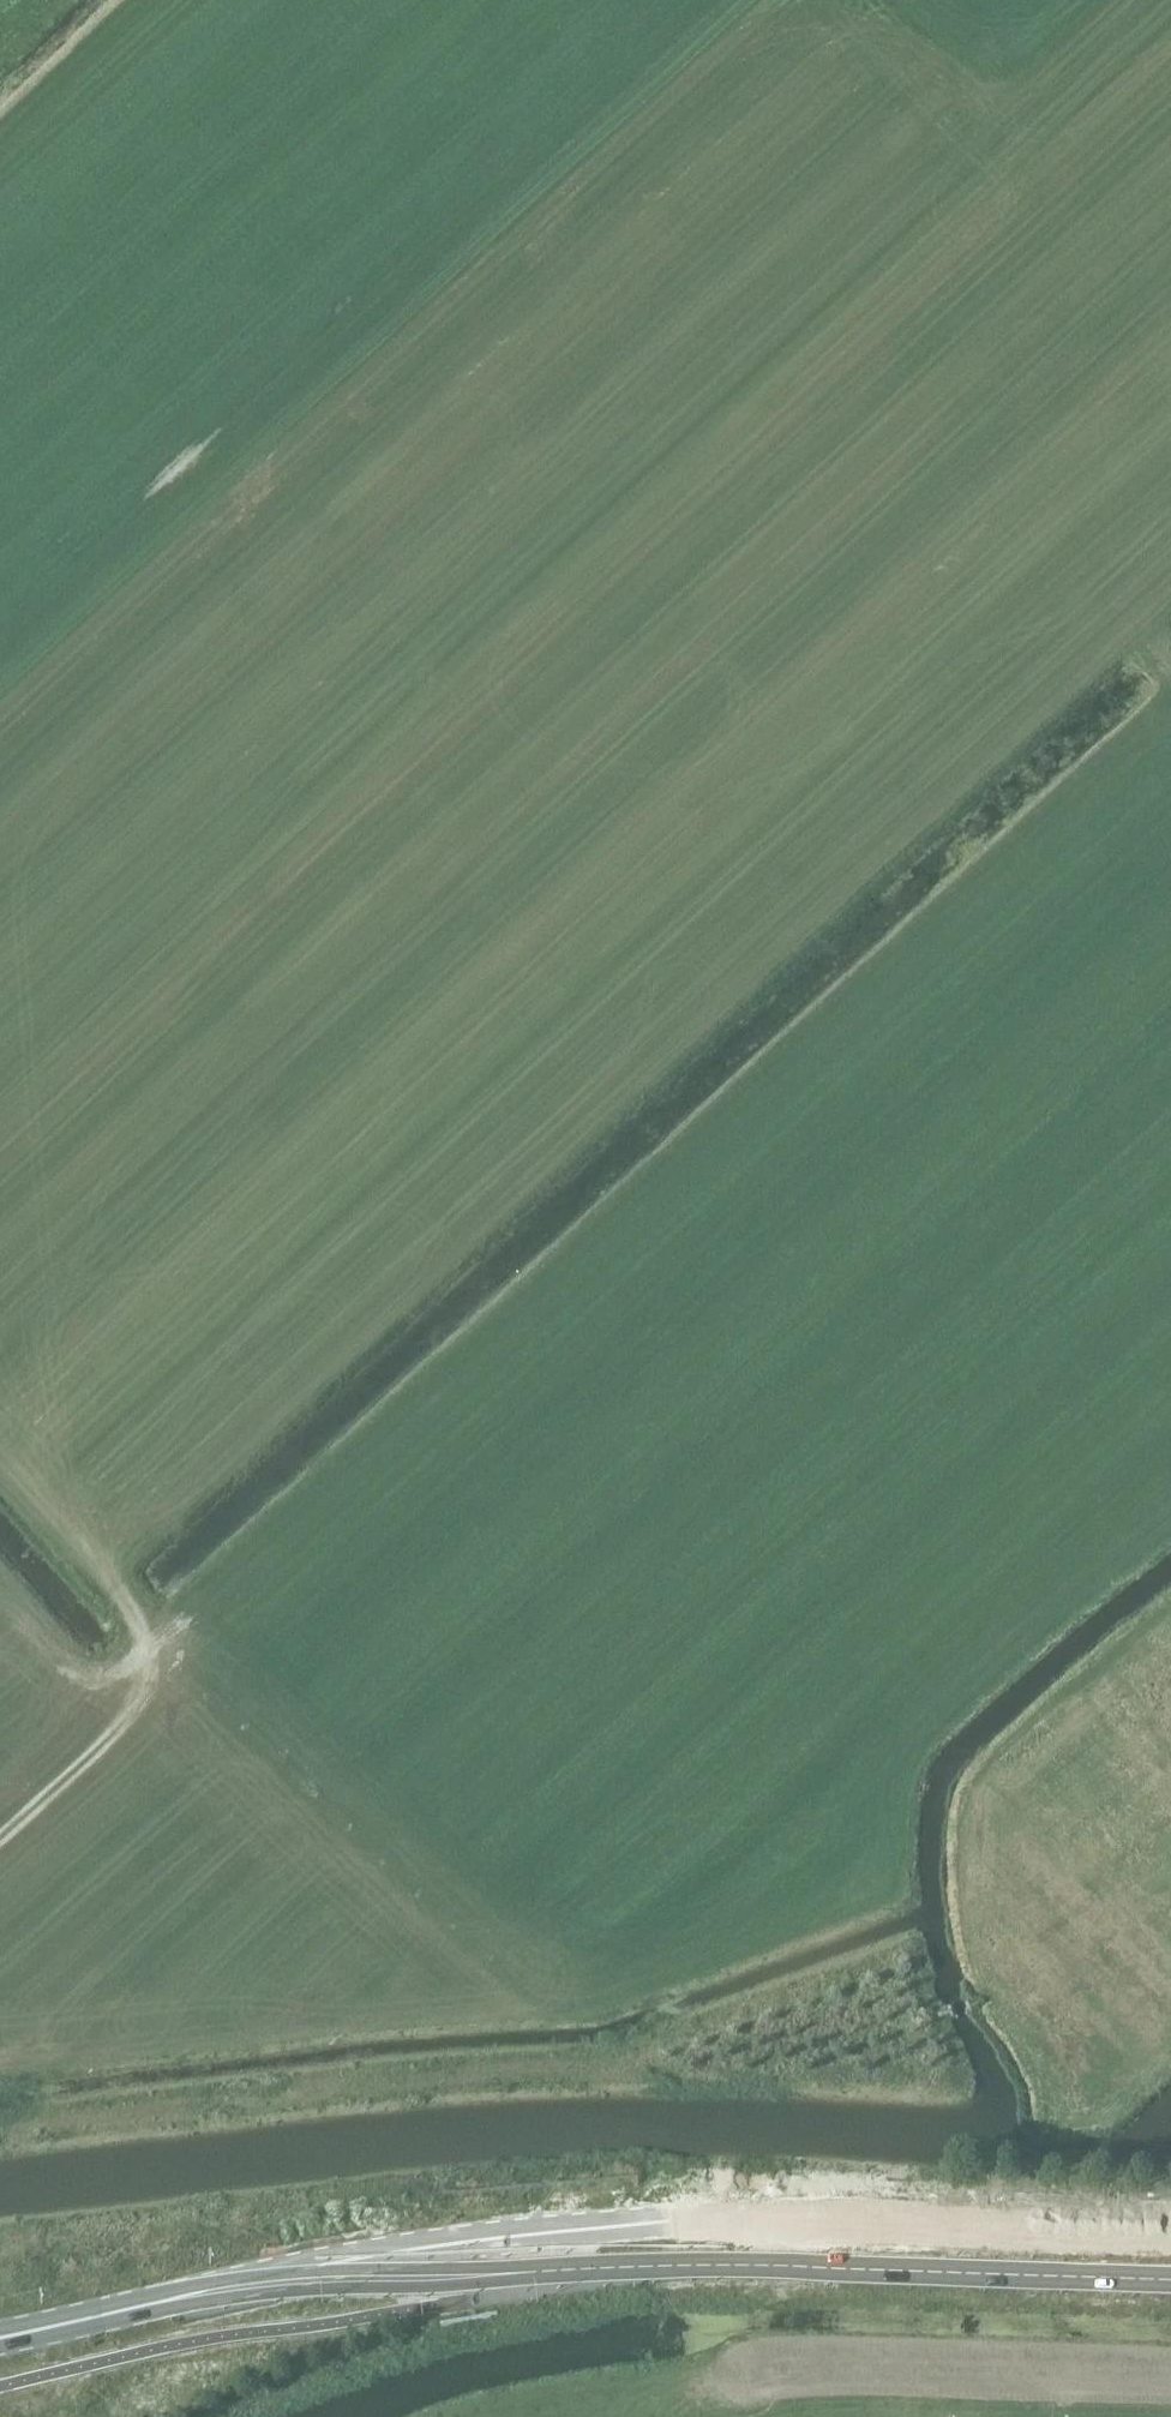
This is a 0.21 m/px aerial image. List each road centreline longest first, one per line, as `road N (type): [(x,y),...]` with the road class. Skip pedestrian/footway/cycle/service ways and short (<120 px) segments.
road 1 (primary): [(1170,2234),(768,2221),(616,2227),(443,2244),(251,2277),(0,2336)]

